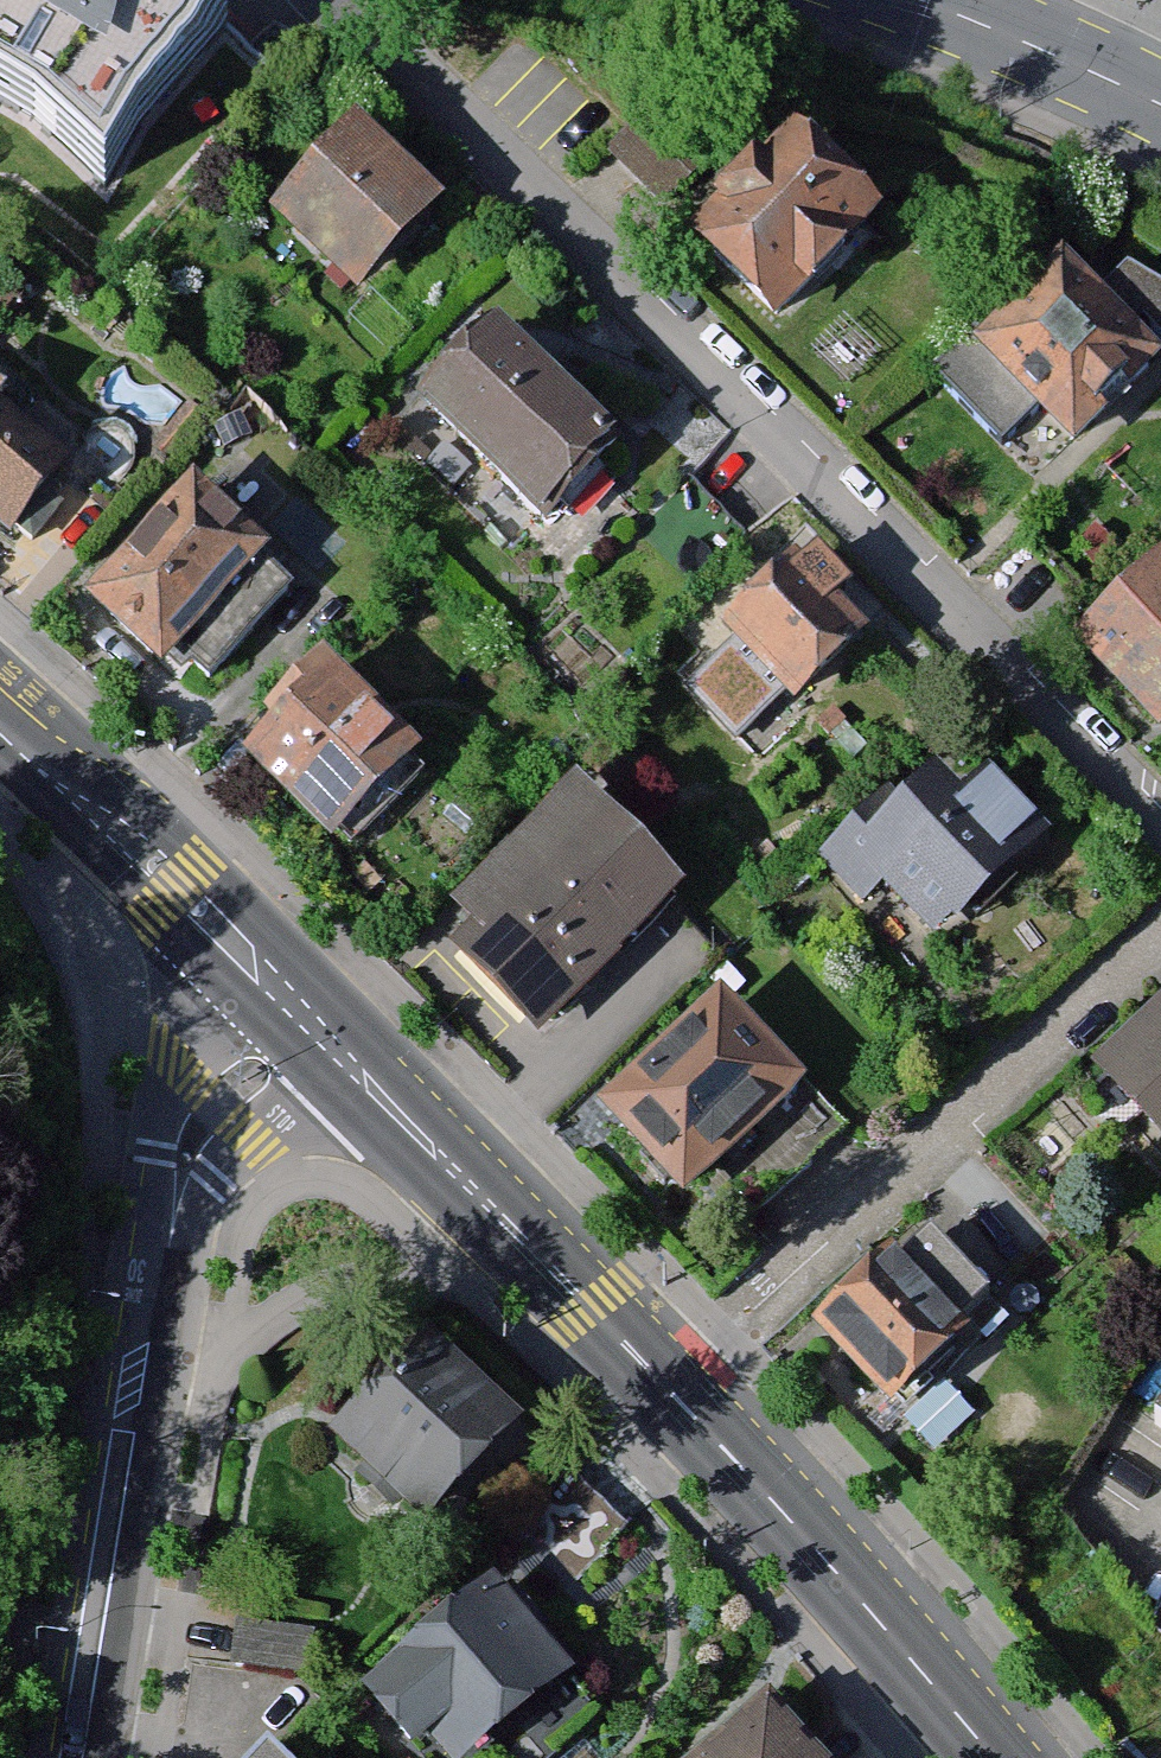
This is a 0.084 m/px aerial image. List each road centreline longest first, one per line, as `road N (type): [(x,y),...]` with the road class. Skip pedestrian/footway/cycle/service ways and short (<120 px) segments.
road 1 (residential): [(1160,789),(376,29),(359,0)]
road 2 (residential): [(87,1757),(183,1168),(220,1108),(302,1031)]
road 3 (residential): [(671,1391),(1160,926)]
road 4 (secondary): [(671,1391),(302,1031)]
road 5 (secondary): [(988,1757),(671,1391)]
road 6 (secondary): [(302,1031),(0,740)]
road 7 (tertiary): [(1160,107),(1059,54),(922,0)]

